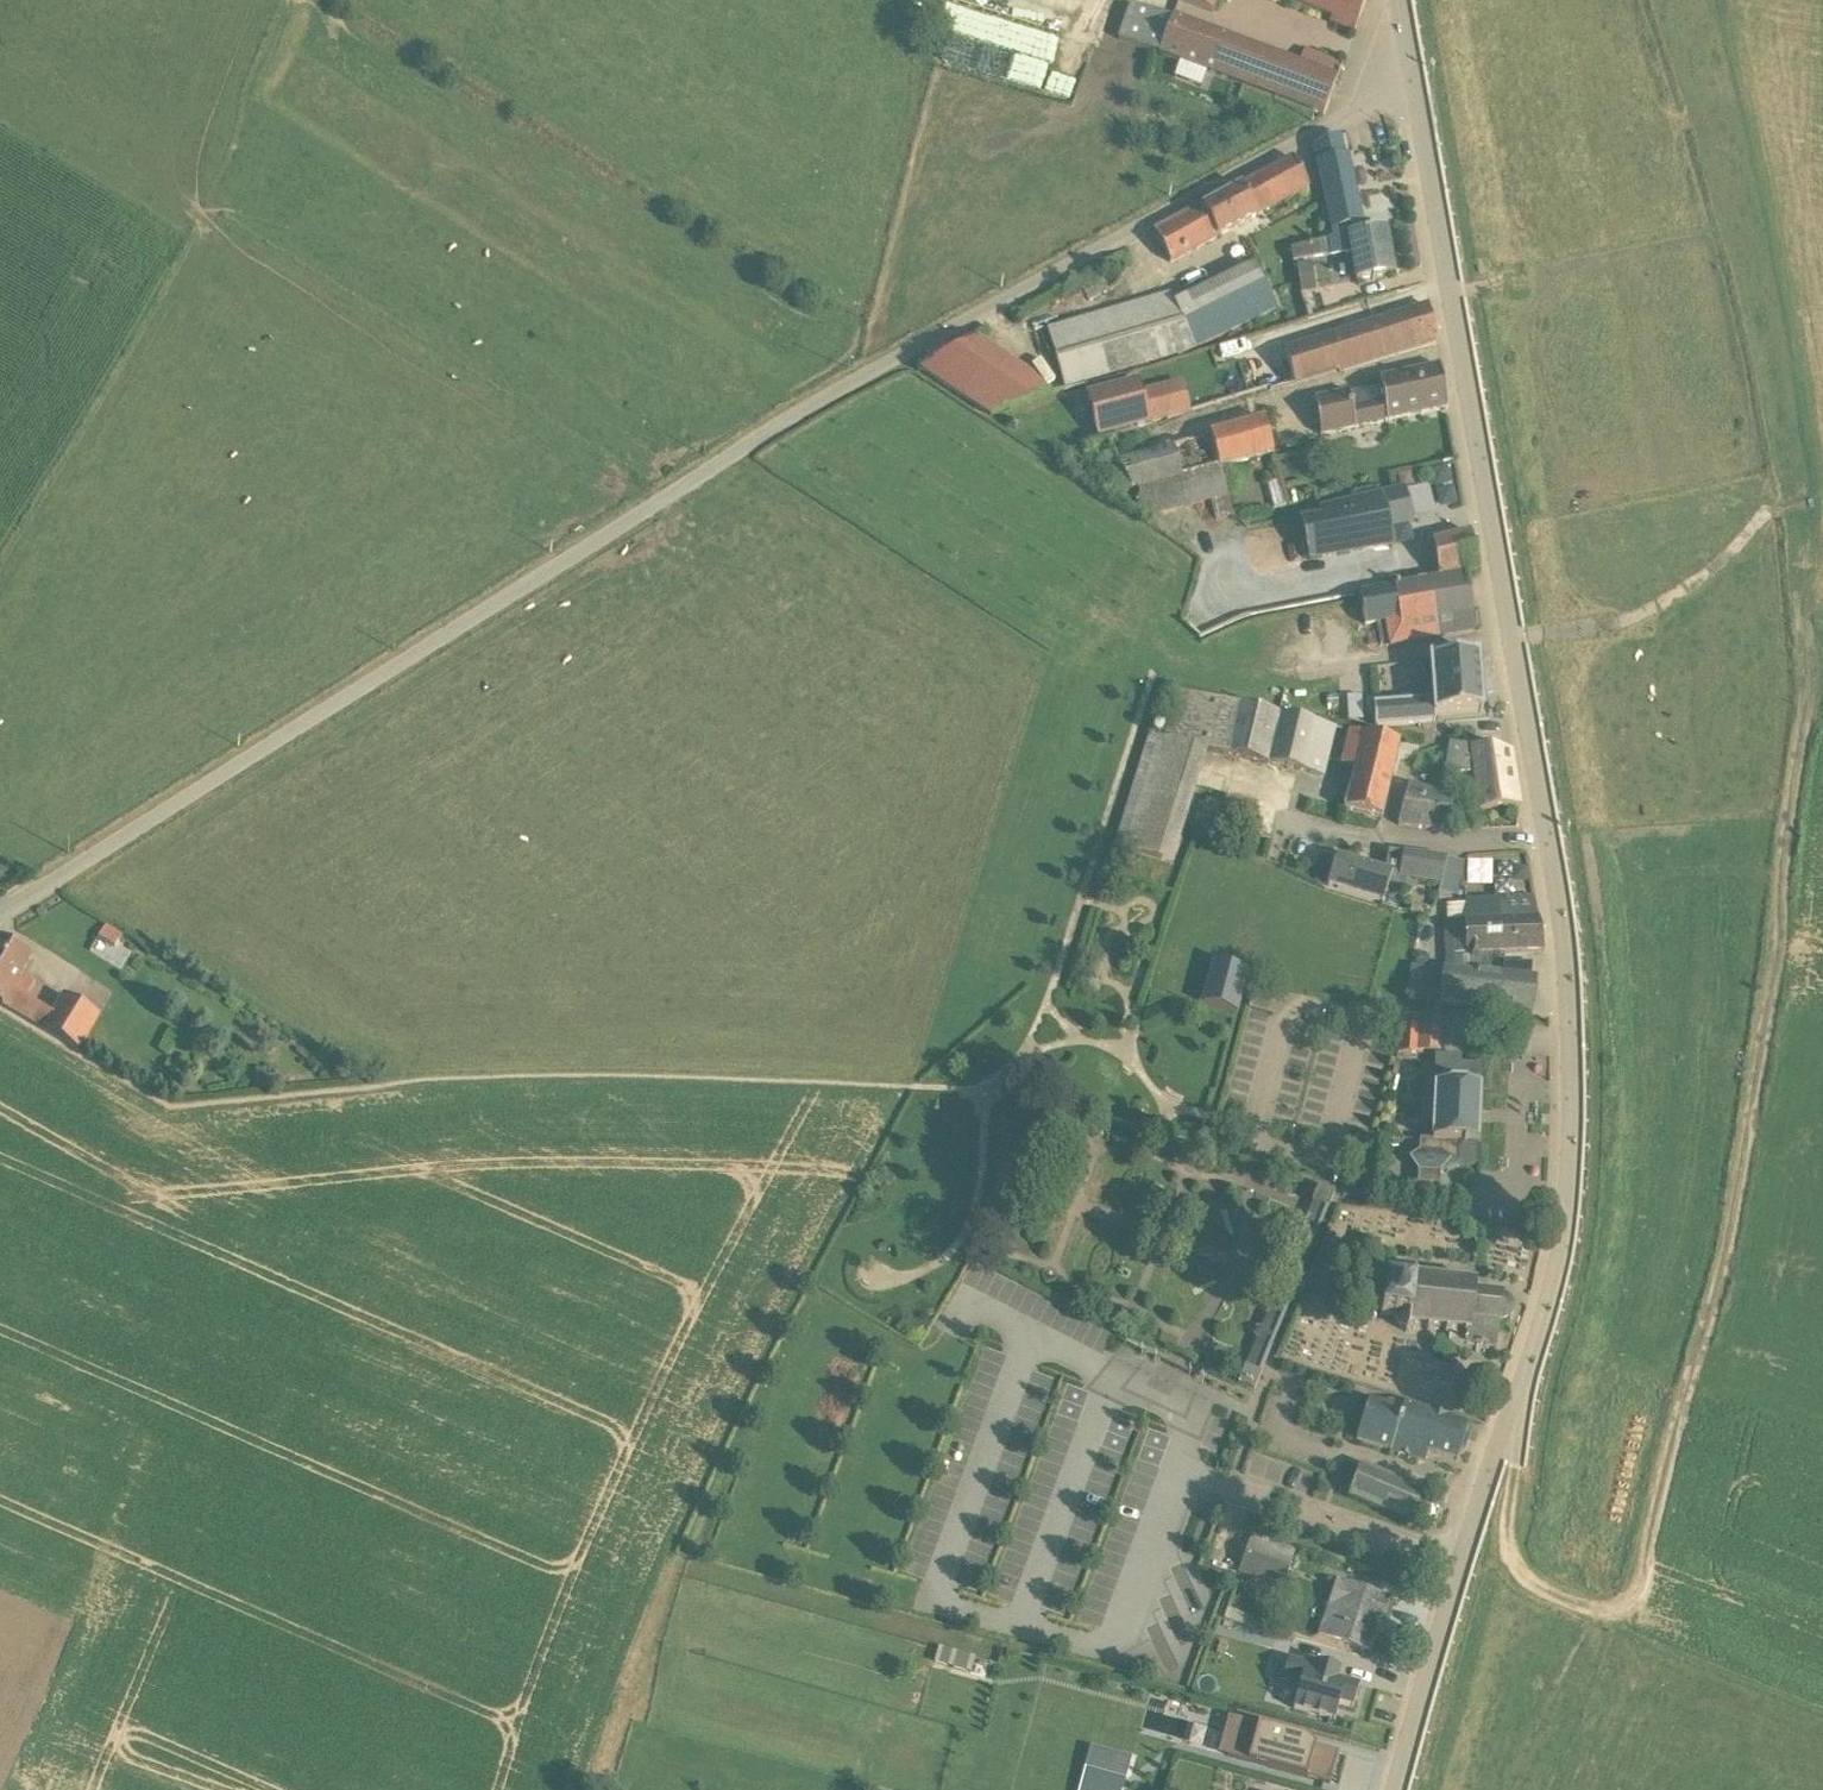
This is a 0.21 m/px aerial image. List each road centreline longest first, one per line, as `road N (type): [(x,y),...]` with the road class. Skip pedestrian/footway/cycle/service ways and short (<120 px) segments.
road 1 (residential): [(1406,1756),(1555,1252),(1569,1039),(1558,931),(1406,78)]
road 2 (track): [(1511,1492),(1510,1566),(1529,1589),(1610,1619),(1630,1596),(1714,1290),(1769,1008),(1803,724)]
road 3 (unclassified): [(0,926),(903,366)]
road 4 (residential): [(903,366),(1336,131),(1406,78)]
road 5 (track): [(1507,647),(1647,617),(1711,575),(1768,515)]

